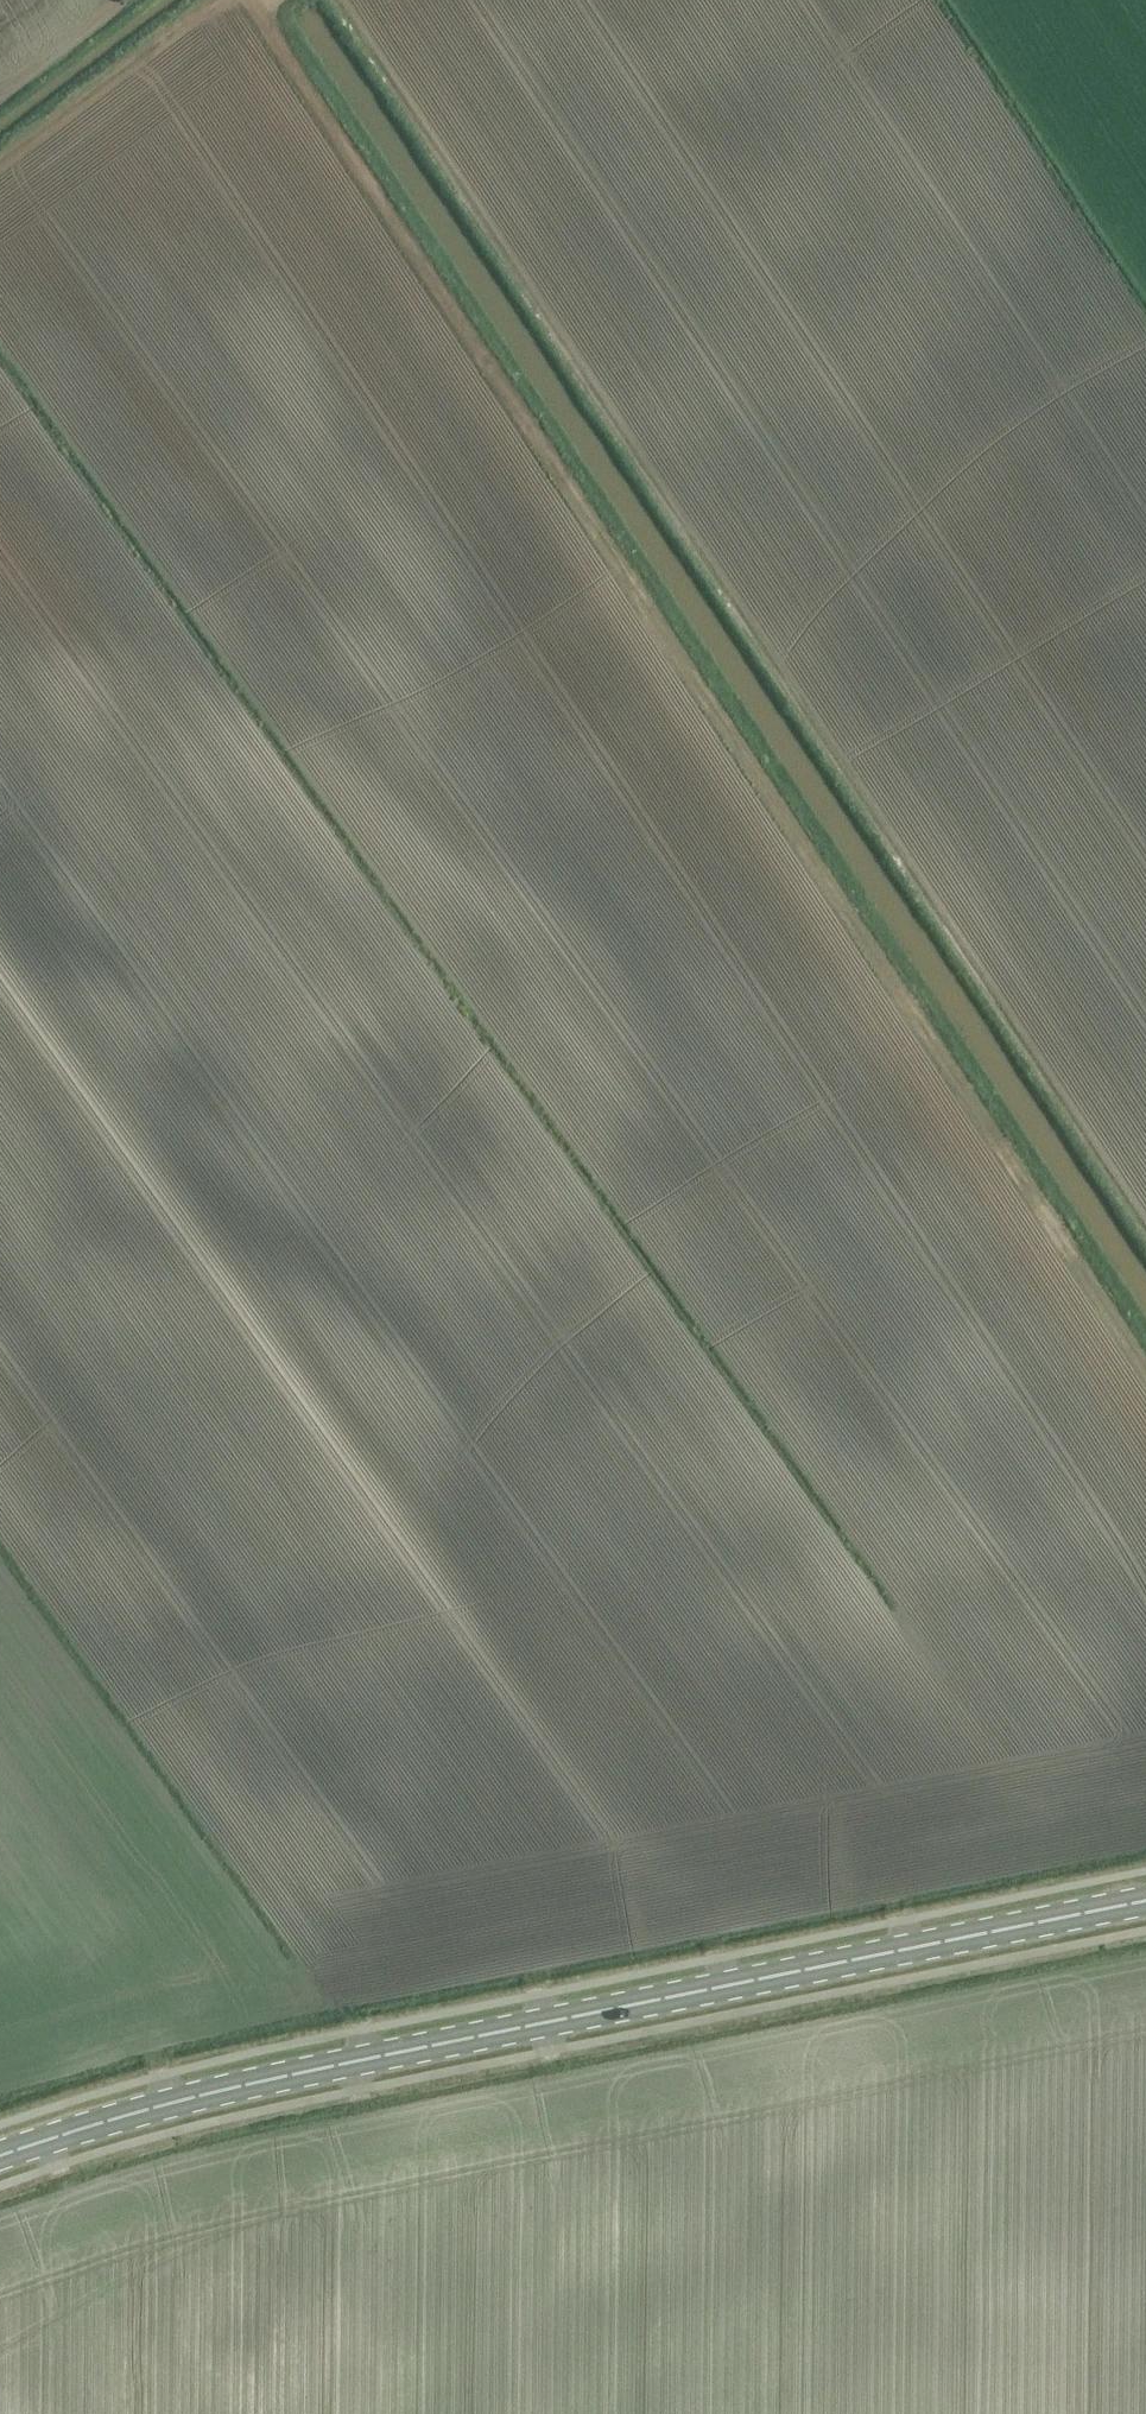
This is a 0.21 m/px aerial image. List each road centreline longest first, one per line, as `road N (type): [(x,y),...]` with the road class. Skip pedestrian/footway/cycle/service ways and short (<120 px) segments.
road 1 (primary): [(0,2156),(287,2077),(1145,1901)]

